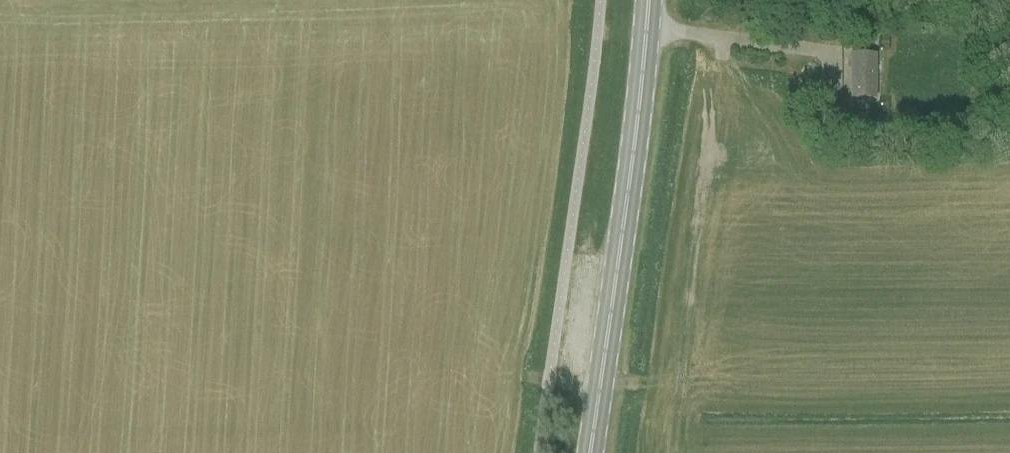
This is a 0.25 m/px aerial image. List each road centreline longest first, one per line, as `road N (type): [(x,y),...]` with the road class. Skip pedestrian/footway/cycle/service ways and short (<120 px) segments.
road 1 (primary): [(597,452),(652,75),(655,0)]

